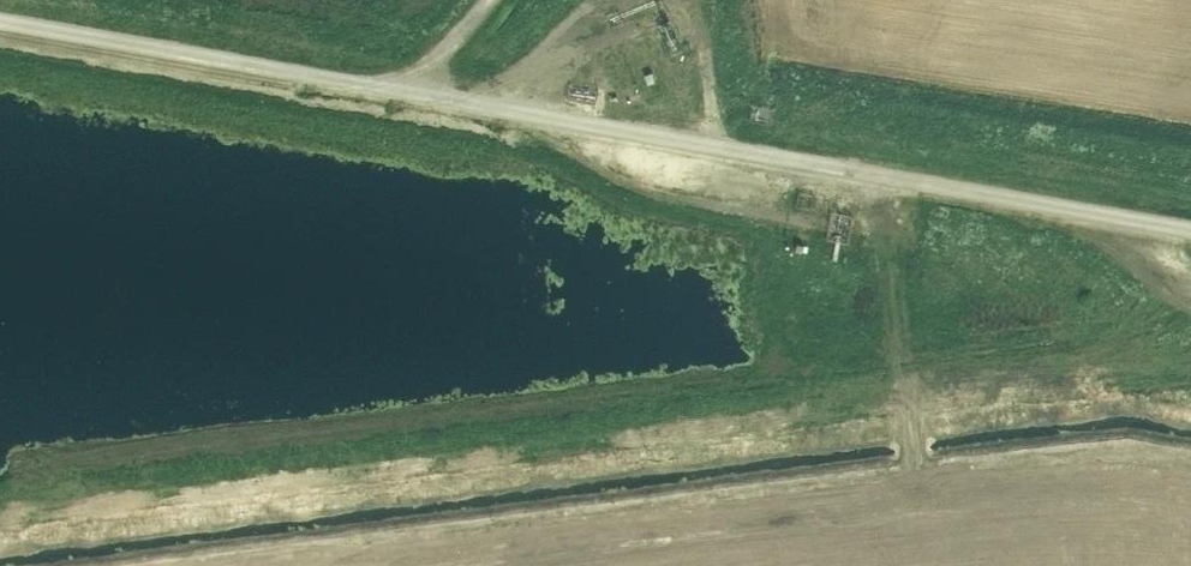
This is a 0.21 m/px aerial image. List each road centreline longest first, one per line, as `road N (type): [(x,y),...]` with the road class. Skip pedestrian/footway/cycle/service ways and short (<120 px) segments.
road 1 (track): [(0,25),(1190,227)]
road 2 (track): [(1077,207),(1153,285),(1190,305)]
road 3 (track): [(518,113),(568,36),(614,0)]
road 4 (track): [(384,90),(464,36),(492,0)]

